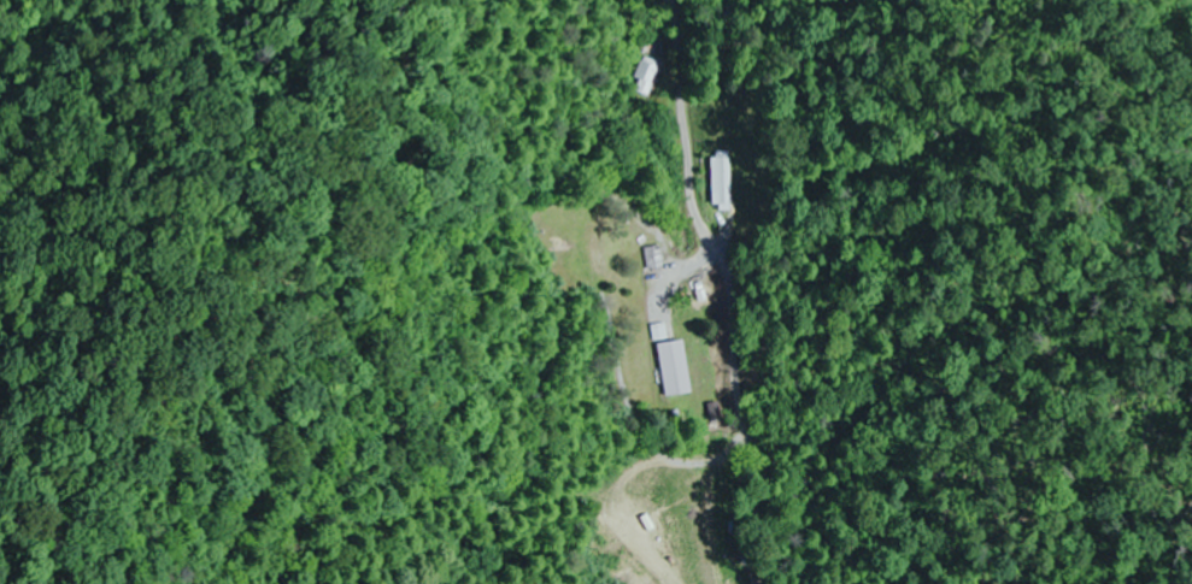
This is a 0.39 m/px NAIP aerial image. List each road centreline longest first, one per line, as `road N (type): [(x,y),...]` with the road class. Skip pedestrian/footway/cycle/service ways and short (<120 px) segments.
road 1 (residential): [(844,583),(759,374),(730,272),(700,218),(679,0)]

